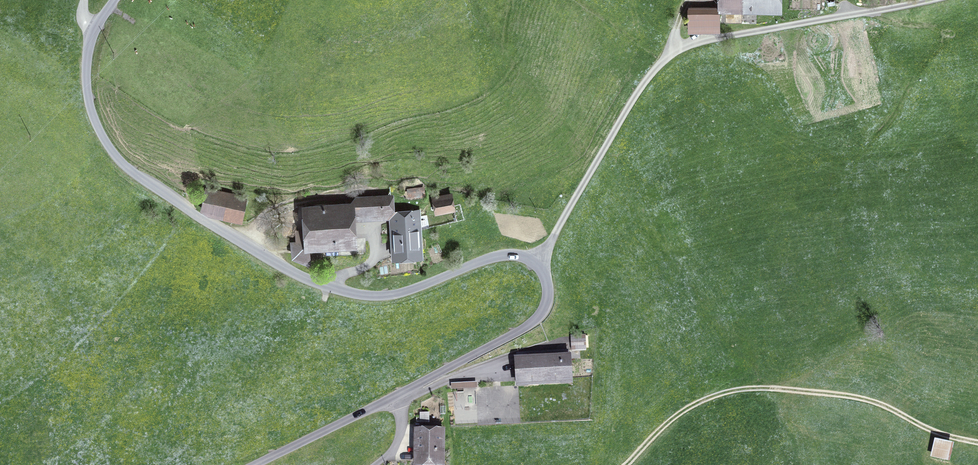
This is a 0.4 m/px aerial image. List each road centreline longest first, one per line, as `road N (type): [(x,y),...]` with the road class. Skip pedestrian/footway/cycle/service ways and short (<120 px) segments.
road 1 (unclassified): [(112,0),(93,31),(87,63),(93,117),(119,161),(187,209),(292,271),(364,294),(401,291),(495,254),(523,254),(545,268),(548,303),(529,325),(253,464)]
road 2 (track): [(539,261),(643,83),(671,54),(720,36),(918,0)]
road 3 (track): [(626,464),(690,405),(750,383),(862,397),(977,443)]
road 4 (track): [(376,464),(400,437),(397,394),(565,341)]

